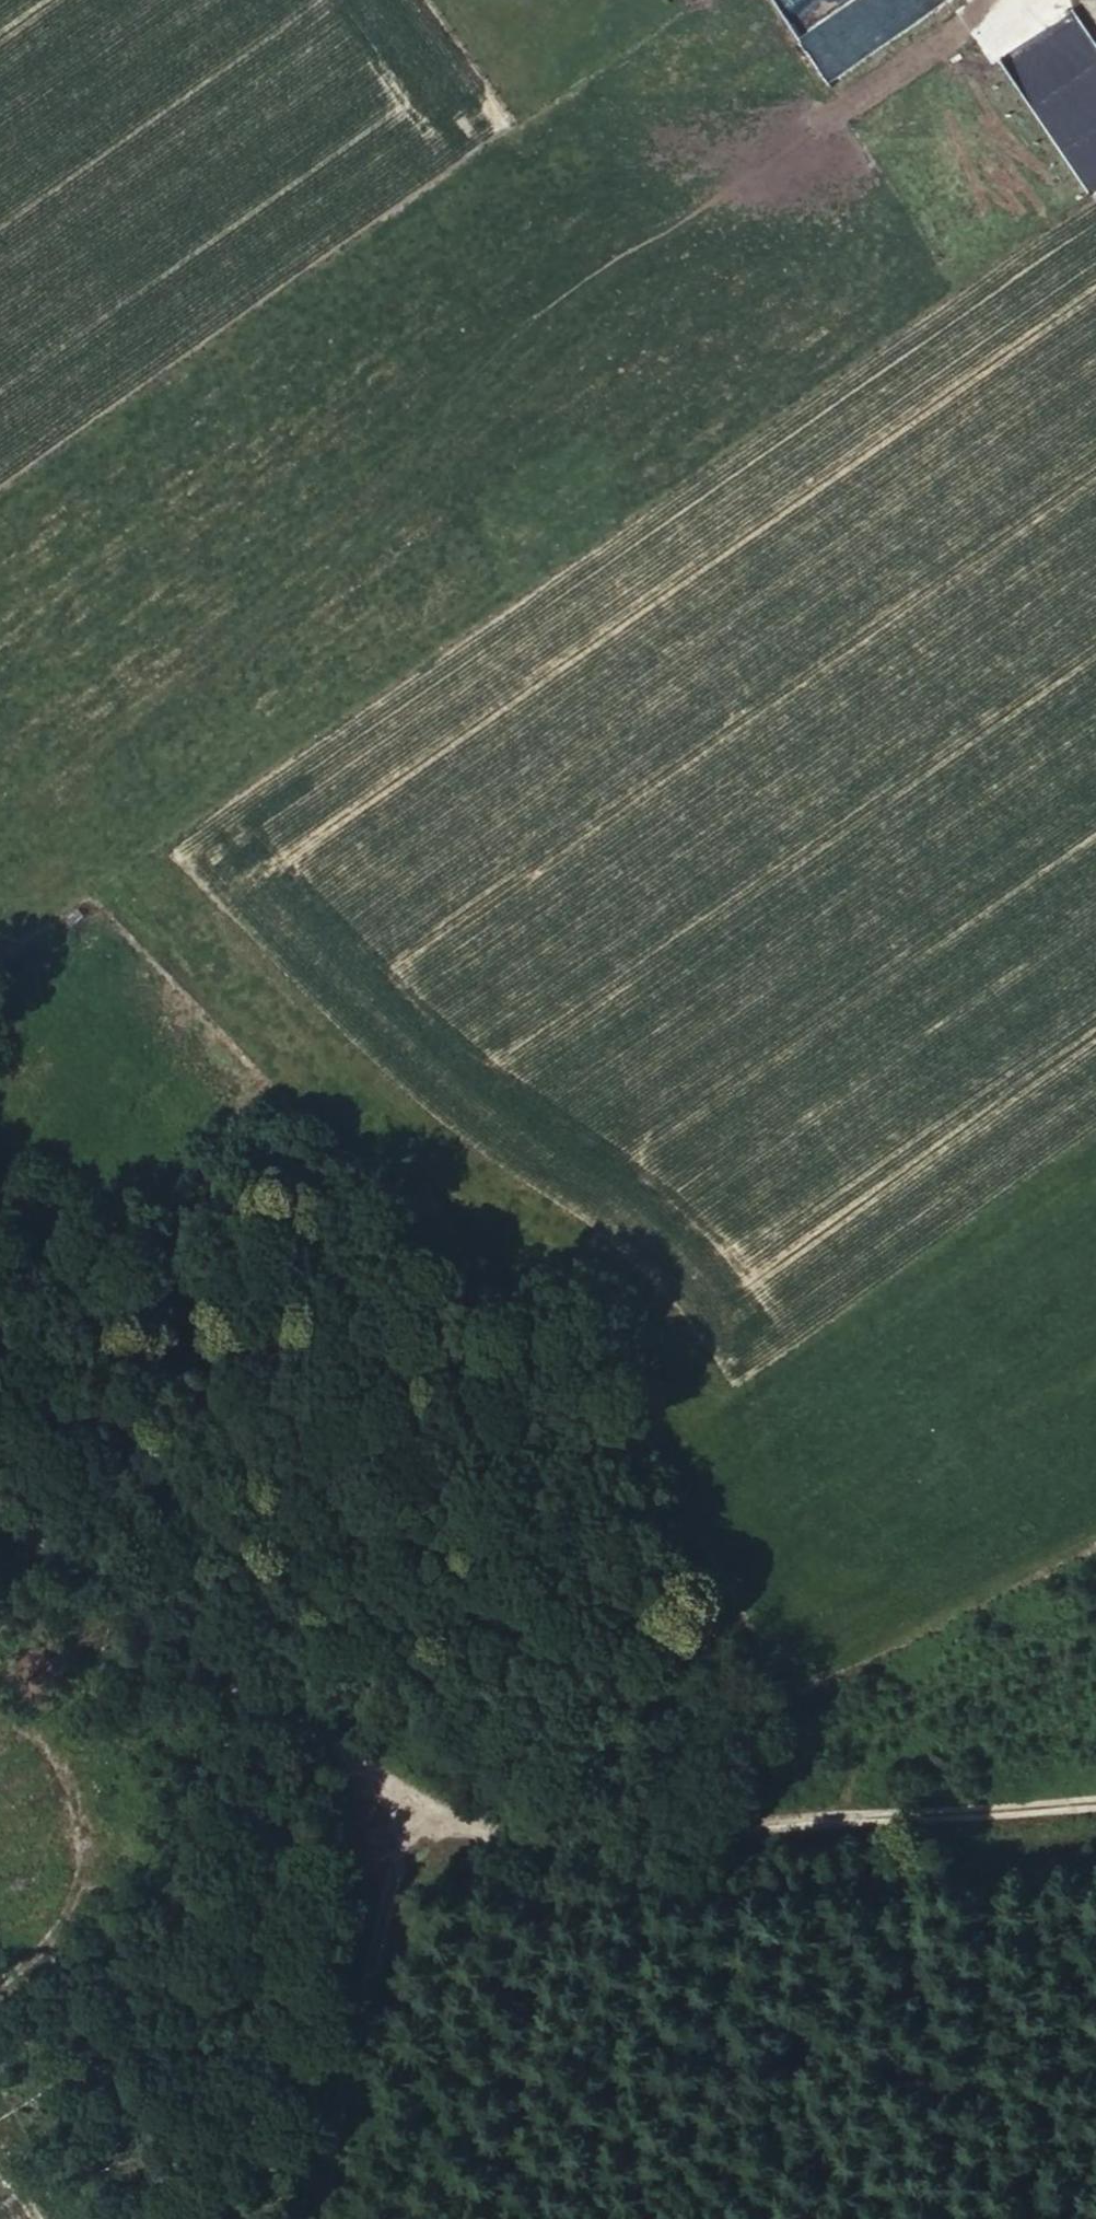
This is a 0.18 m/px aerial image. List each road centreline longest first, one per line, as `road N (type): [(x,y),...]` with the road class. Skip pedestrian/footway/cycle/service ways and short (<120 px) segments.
road 1 (track): [(0,1519),(350,1765),(463,1829),(669,1828),(1095,1800)]

